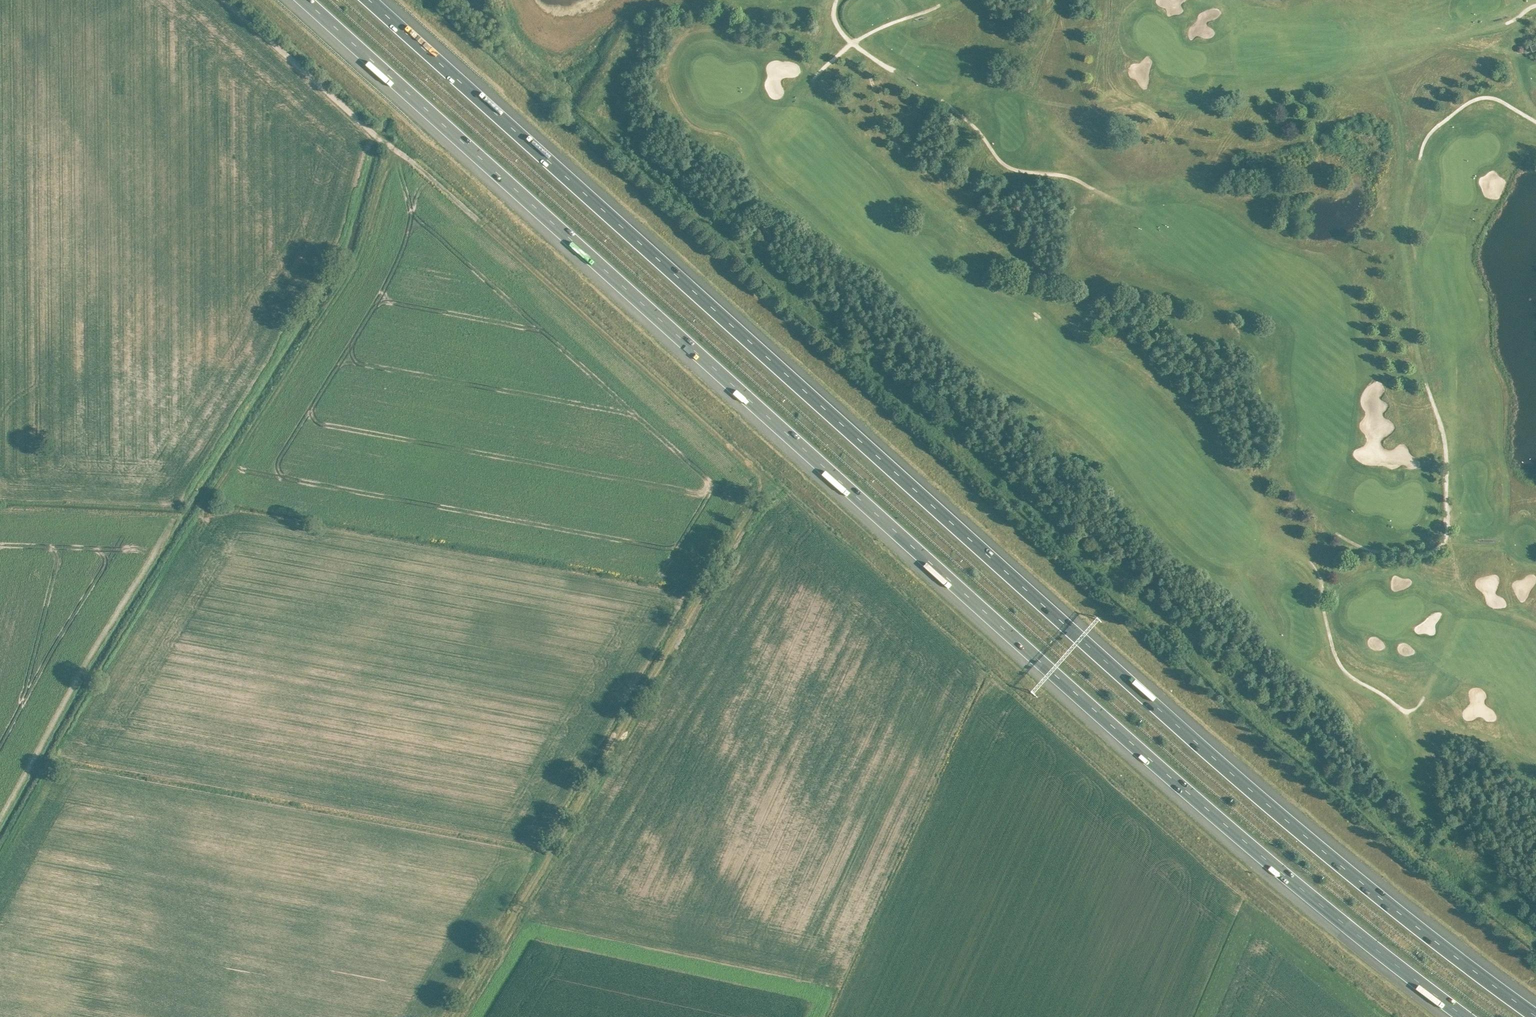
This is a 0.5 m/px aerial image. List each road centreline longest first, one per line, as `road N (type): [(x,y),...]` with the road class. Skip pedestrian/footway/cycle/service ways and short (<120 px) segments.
road 1 (motorway): [(1535,1016),(1266,802),(369,0)]
road 2 (motorway): [(305,0),(1240,836),(1466,1016)]
road 3 (track): [(455,1016),(764,478),(503,243)]
road 4 (unclassified): [(503,243),(226,0)]

